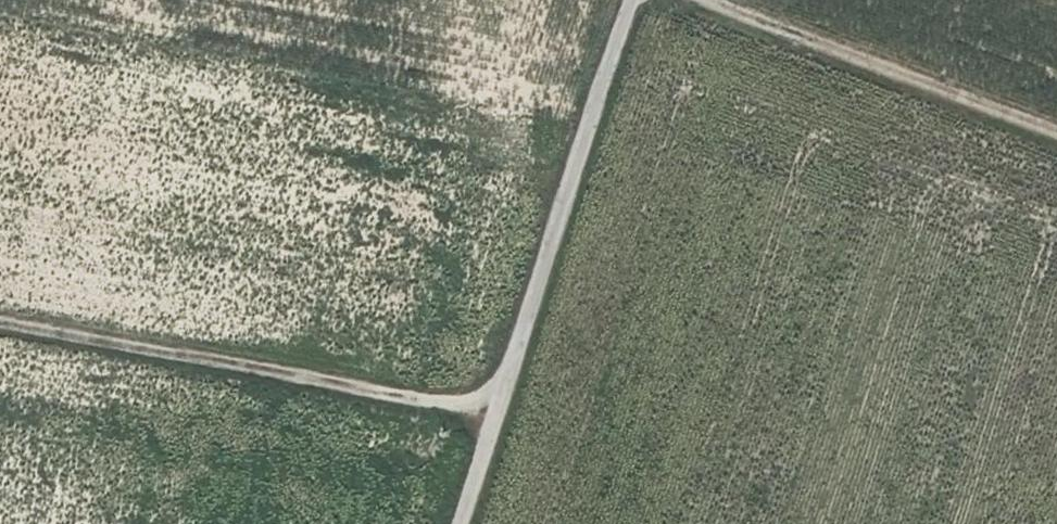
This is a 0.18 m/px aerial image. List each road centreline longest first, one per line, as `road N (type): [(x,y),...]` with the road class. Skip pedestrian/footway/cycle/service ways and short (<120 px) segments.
road 1 (unclassified): [(451,523),(634,0)]
road 2 (track): [(492,397),(451,409),(0,326)]
road 3 (track): [(697,0),(1056,139)]

